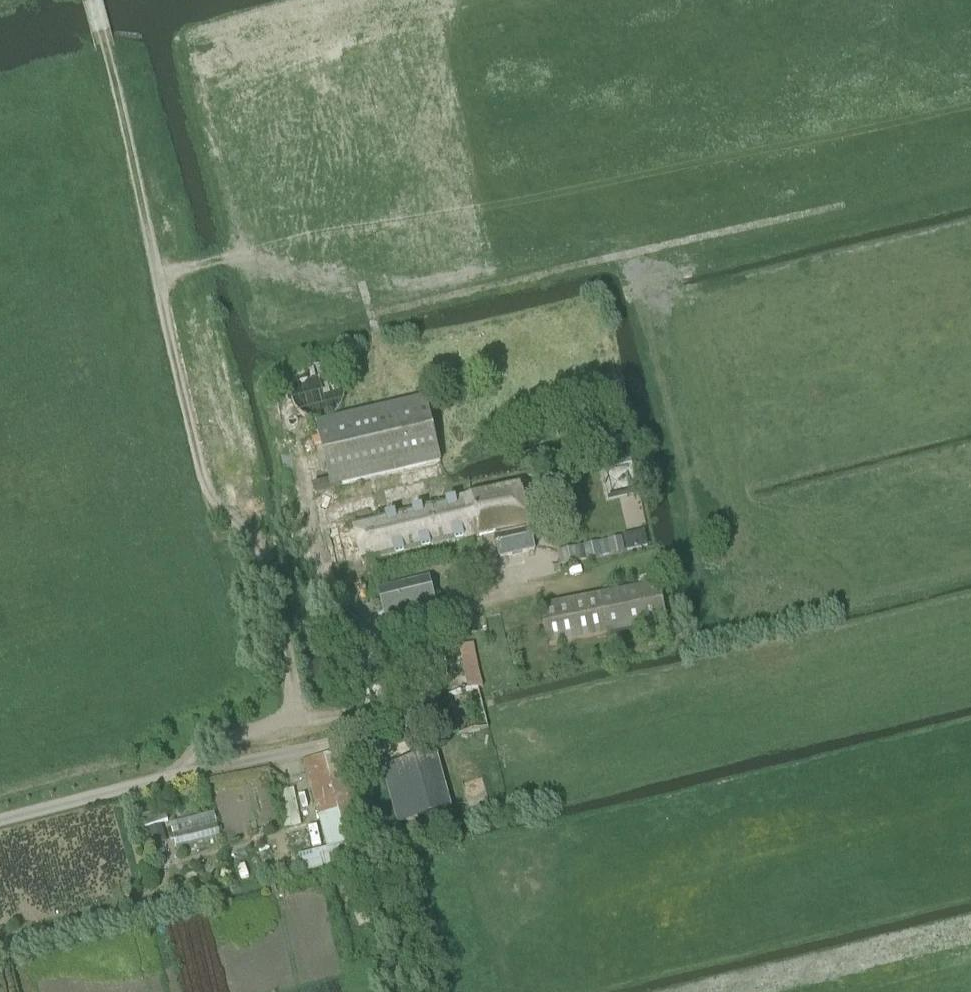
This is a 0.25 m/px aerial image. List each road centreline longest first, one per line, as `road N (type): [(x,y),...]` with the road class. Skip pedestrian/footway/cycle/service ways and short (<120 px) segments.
road 1 (track): [(970,559),(813,584),(743,573),(710,553),(645,248),(970,158)]
road 2 (track): [(92,0),(207,488),(217,507),(260,540),(293,722),(220,737),(165,778)]
road 3 (track): [(645,248),(613,240),(225,253),(159,277)]

